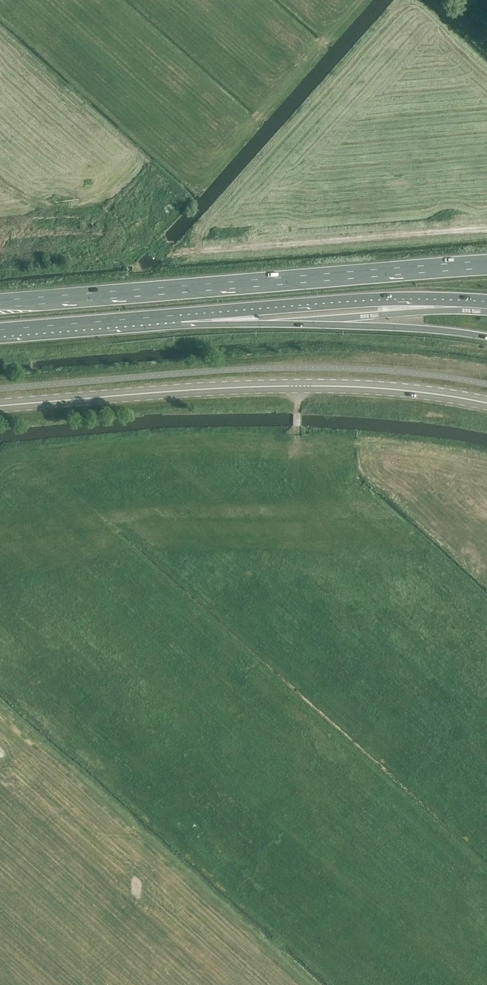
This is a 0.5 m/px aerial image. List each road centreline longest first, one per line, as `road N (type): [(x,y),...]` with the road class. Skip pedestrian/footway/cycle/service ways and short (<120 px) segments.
road 1 (secondary): [(486,405),(406,390),(299,386),(0,405)]
road 2 (trunk): [(486,264),(0,303)]
road 3 (trunk): [(181,315),(486,337)]
road 4 (trunk): [(181,315),(392,299),(486,301)]
road 5 (trunk): [(0,330),(181,315)]

